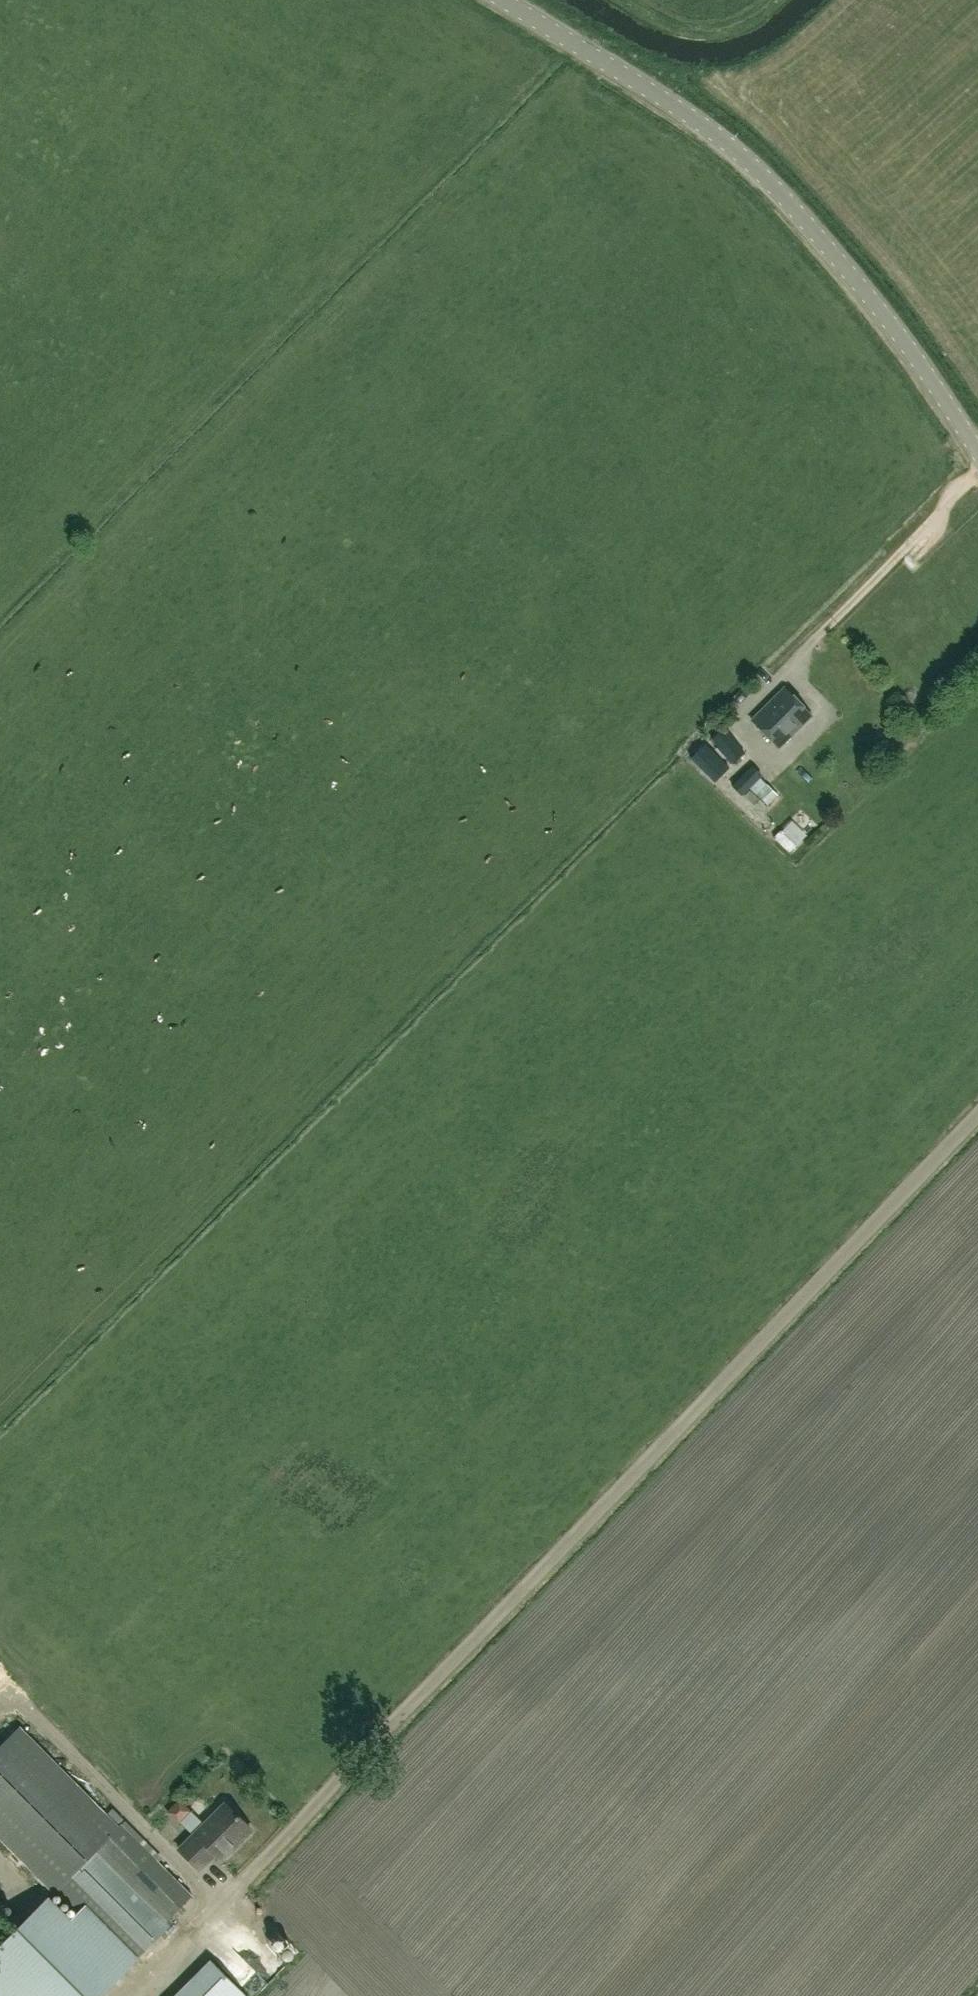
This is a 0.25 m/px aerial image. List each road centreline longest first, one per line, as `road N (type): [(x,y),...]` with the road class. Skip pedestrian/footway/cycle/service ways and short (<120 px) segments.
road 1 (tertiary): [(977,450),(906,336),(765,177),(673,103),(505,0)]

